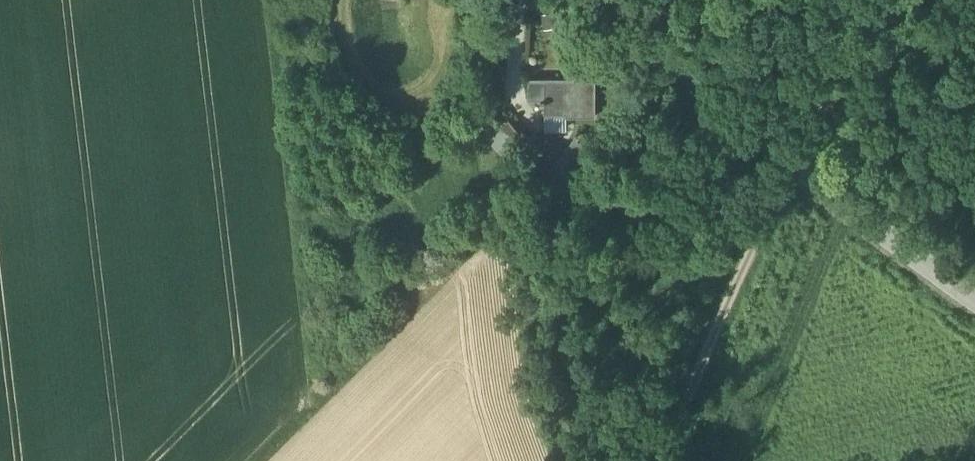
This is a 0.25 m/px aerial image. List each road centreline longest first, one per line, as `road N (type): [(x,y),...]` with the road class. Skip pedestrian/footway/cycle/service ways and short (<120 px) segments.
road 1 (track): [(662,460),(750,254),(802,168)]
road 2 (track): [(259,460),(482,241)]
road 3 (track): [(739,460),(848,200)]
road 4 (tertiary): [(592,0),(802,168)]
road 5 (tertiary): [(802,168),(974,291)]
road 6 (unclassified): [(895,0),(802,168)]

